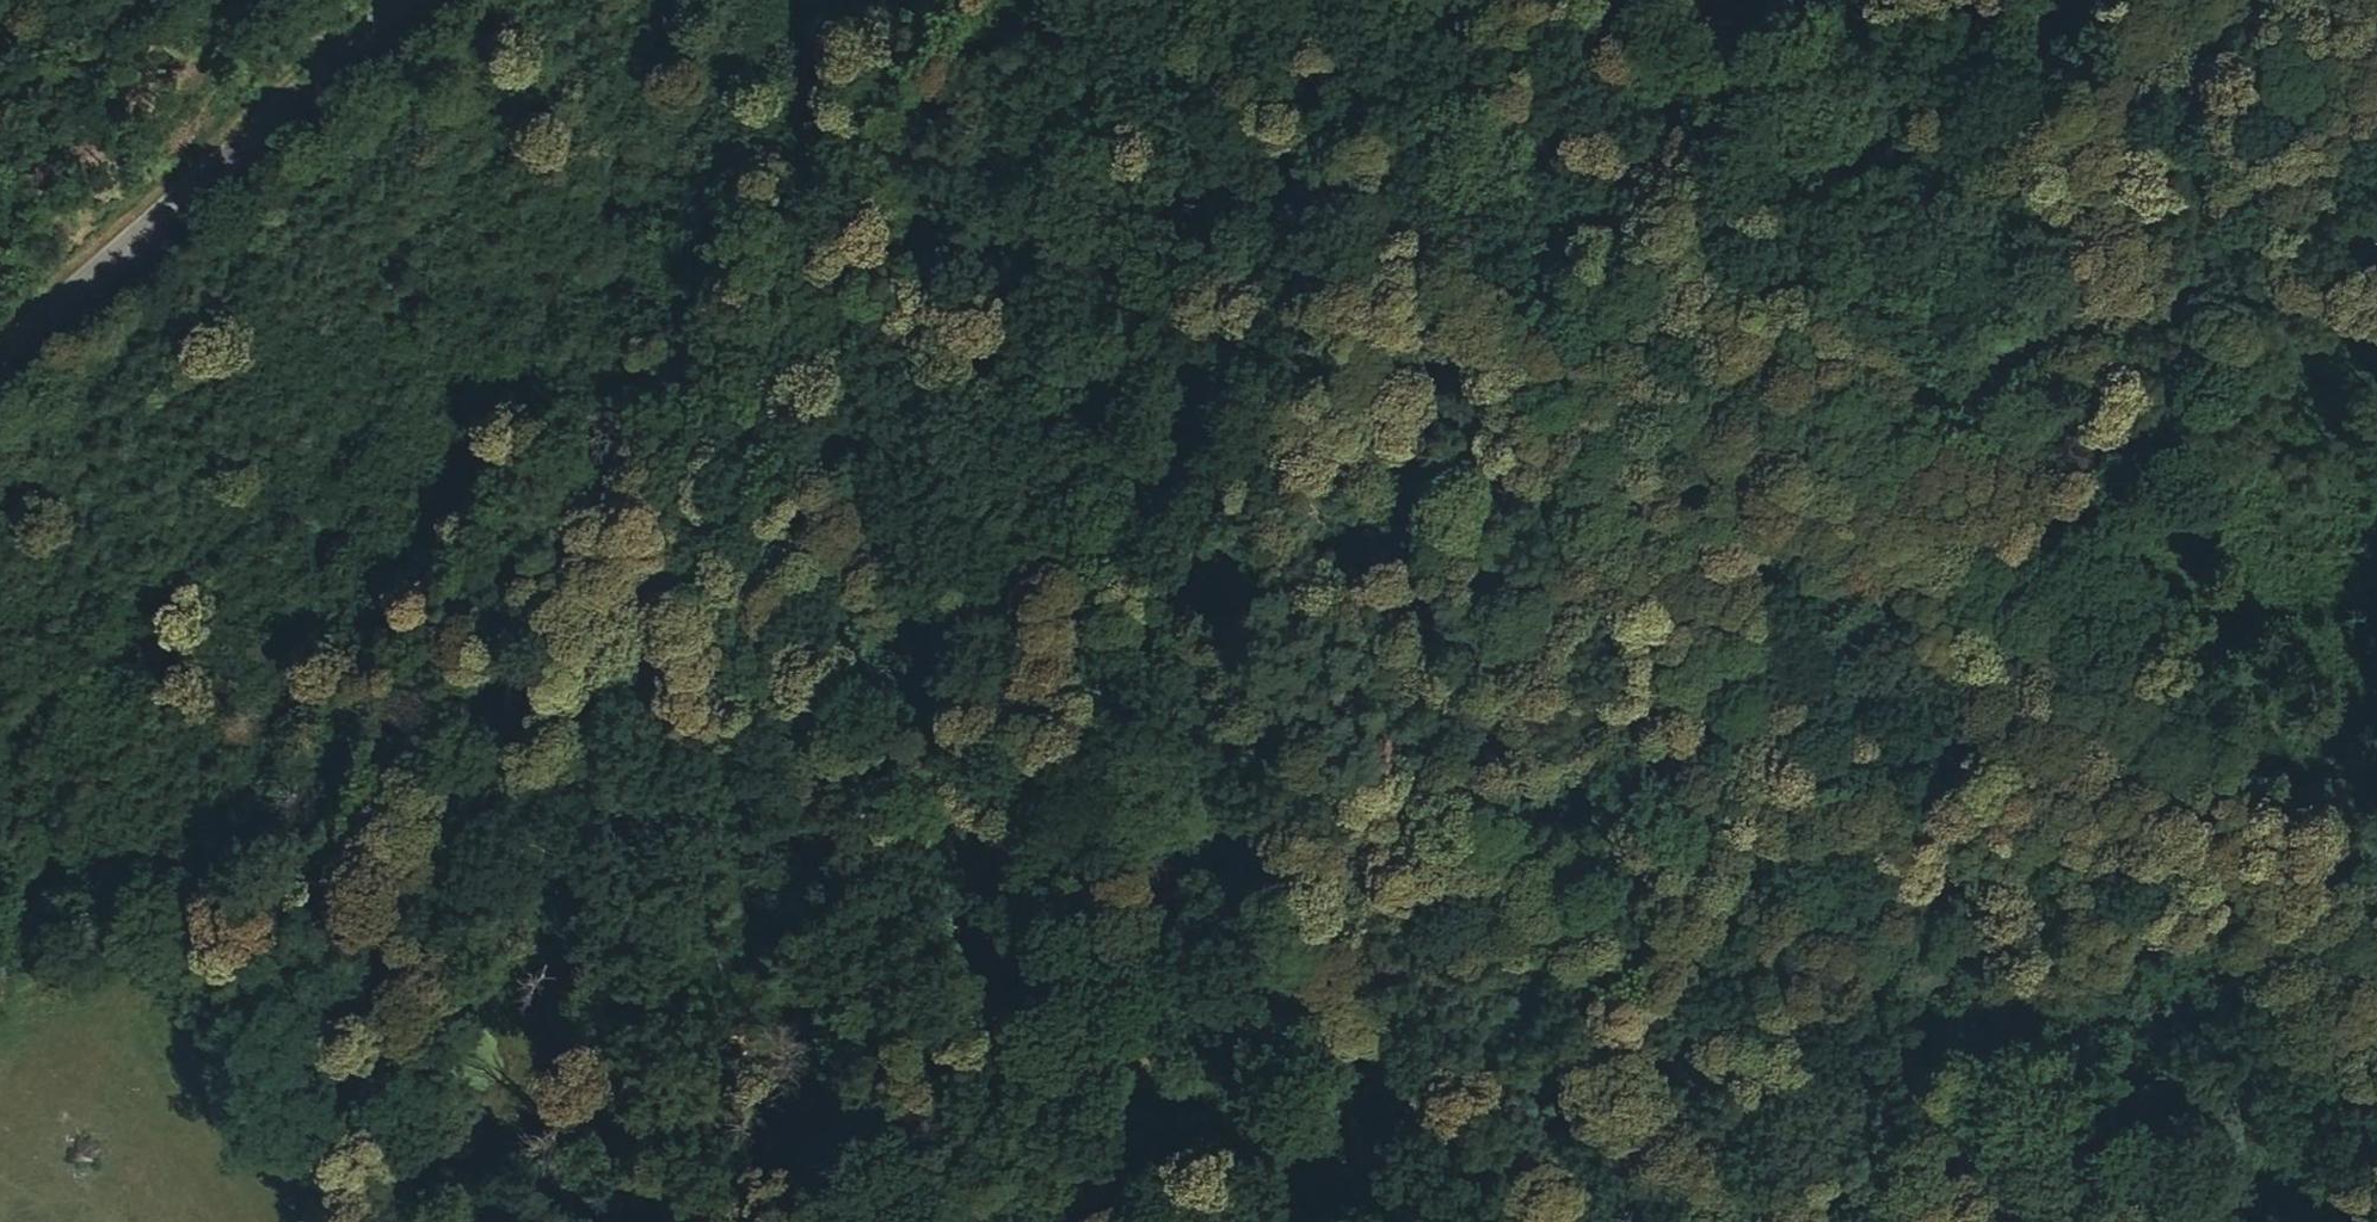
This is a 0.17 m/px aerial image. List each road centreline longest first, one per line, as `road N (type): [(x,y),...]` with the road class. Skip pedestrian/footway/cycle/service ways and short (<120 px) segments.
road 1 (tertiary): [(401,0),(0,356)]
road 2 (track): [(2376,848),(2323,787),(2160,532)]

